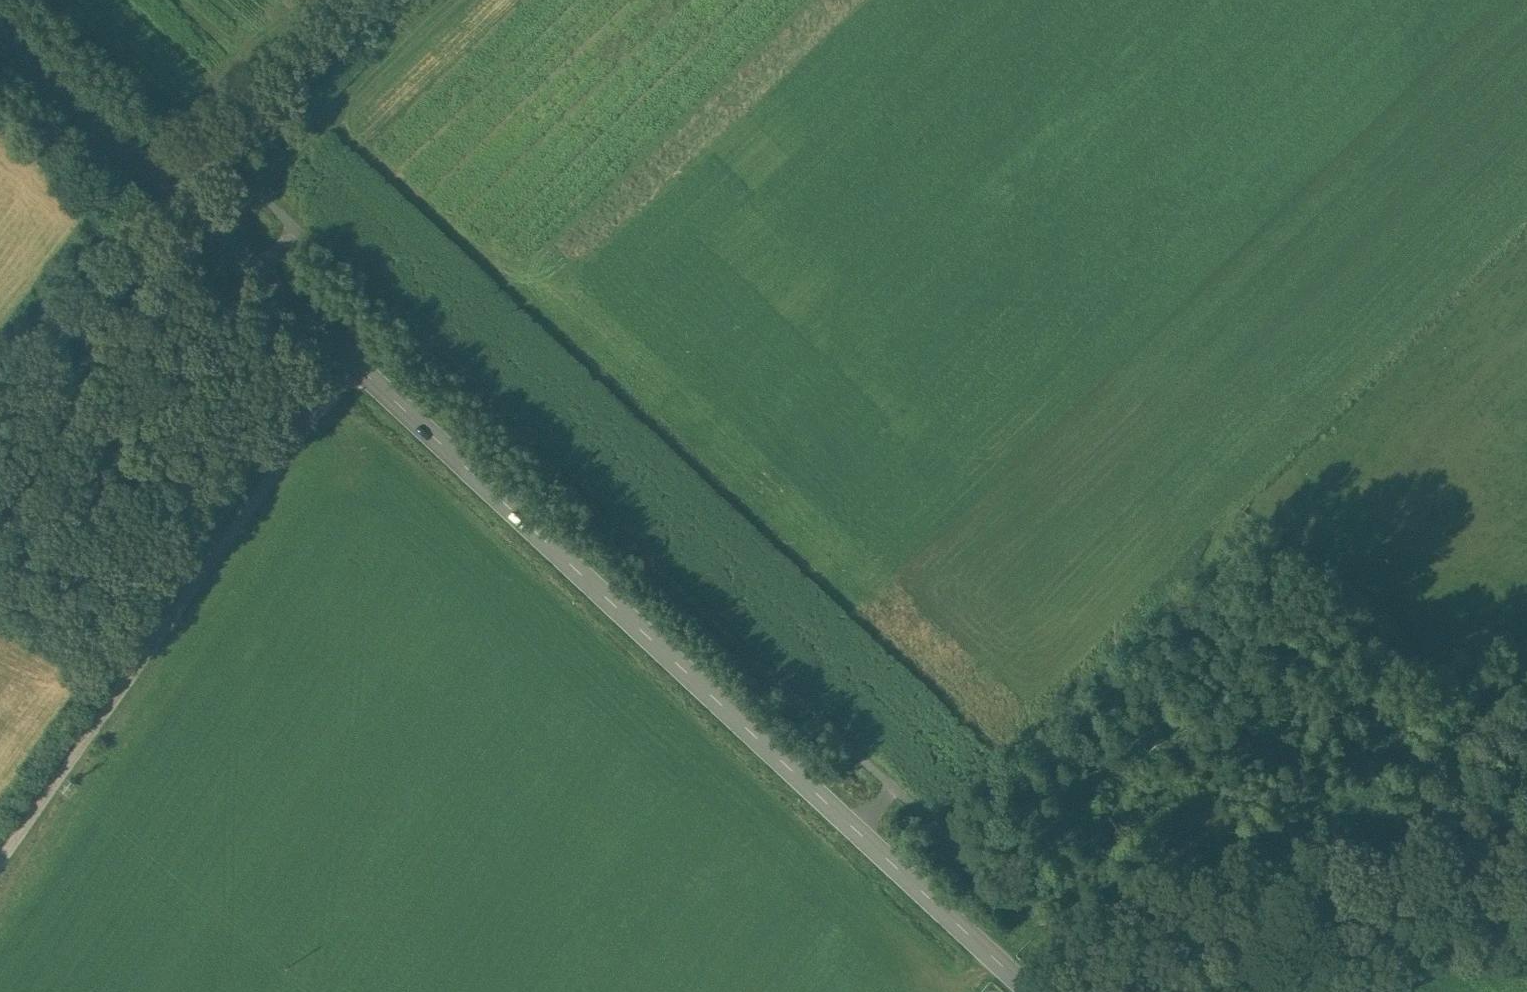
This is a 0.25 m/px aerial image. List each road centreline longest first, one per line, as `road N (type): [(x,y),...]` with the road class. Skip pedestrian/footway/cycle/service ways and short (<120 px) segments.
road 1 (secondary): [(0,35),(1033,991)]
road 2 (track): [(253,188),(445,0)]

